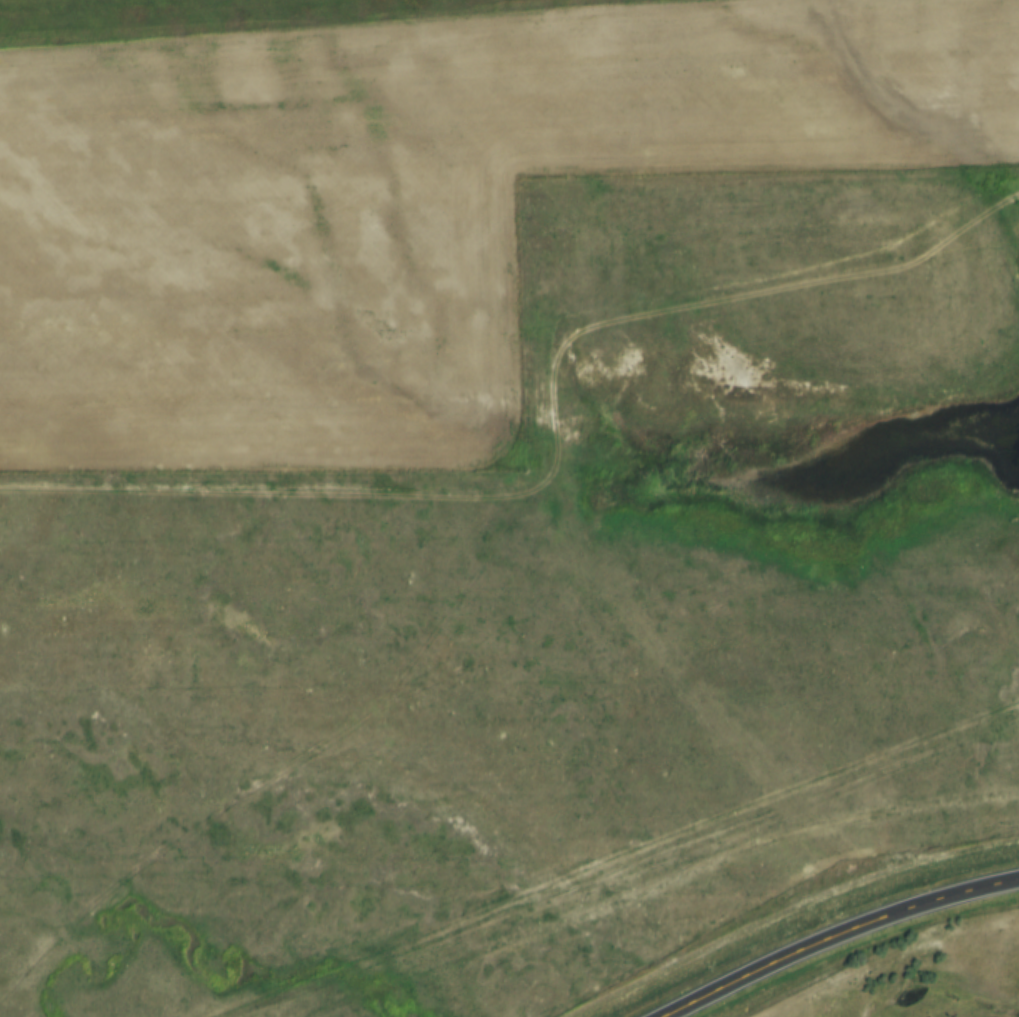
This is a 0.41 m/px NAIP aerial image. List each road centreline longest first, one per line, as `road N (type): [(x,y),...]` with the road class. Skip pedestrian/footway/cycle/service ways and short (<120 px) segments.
road 1 (track): [(0,1001),(93,905),(159,854),(427,687),(612,629),(949,567),(1018,532)]
road 2 (tertiary): [(666,1016),(852,929),(1018,882)]

